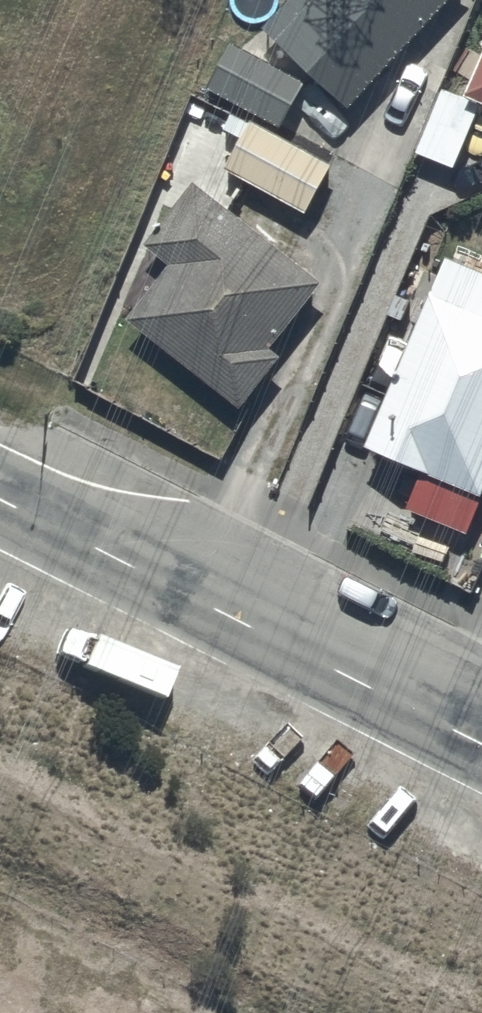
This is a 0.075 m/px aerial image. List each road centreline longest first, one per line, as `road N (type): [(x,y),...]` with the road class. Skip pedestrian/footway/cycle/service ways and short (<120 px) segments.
road 1 (unclassified): [(0,501),(243,624)]
road 2 (residential): [(243,624),(481,745)]

